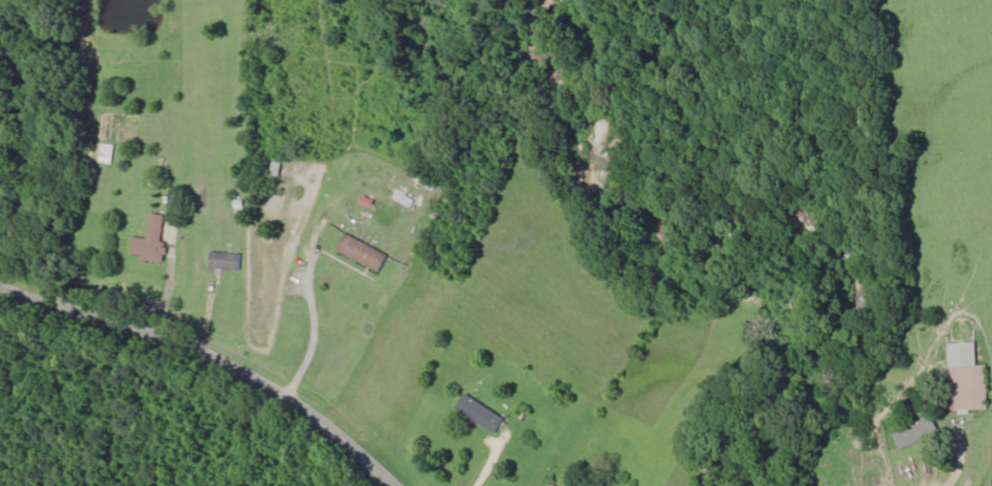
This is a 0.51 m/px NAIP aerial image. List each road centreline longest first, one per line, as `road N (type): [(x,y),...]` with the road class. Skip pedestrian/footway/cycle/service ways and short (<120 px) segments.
road 1 (residential): [(434,485),(335,409),(204,344),(0,286)]

